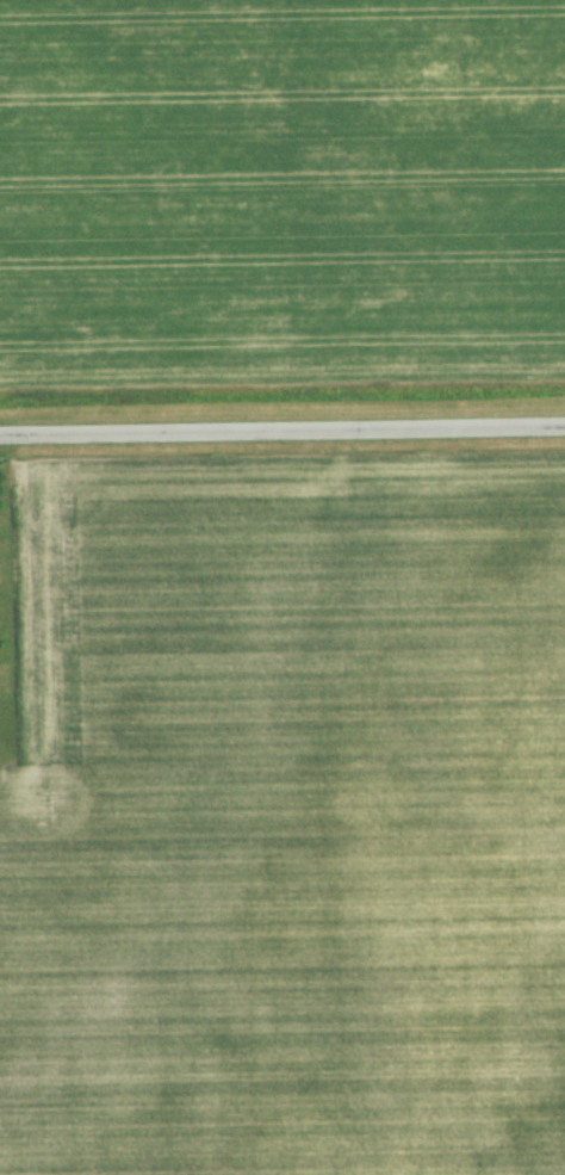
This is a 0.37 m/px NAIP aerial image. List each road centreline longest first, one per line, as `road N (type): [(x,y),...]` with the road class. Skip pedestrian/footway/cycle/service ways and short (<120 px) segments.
road 1 (tertiary): [(0,436),(564,427)]

